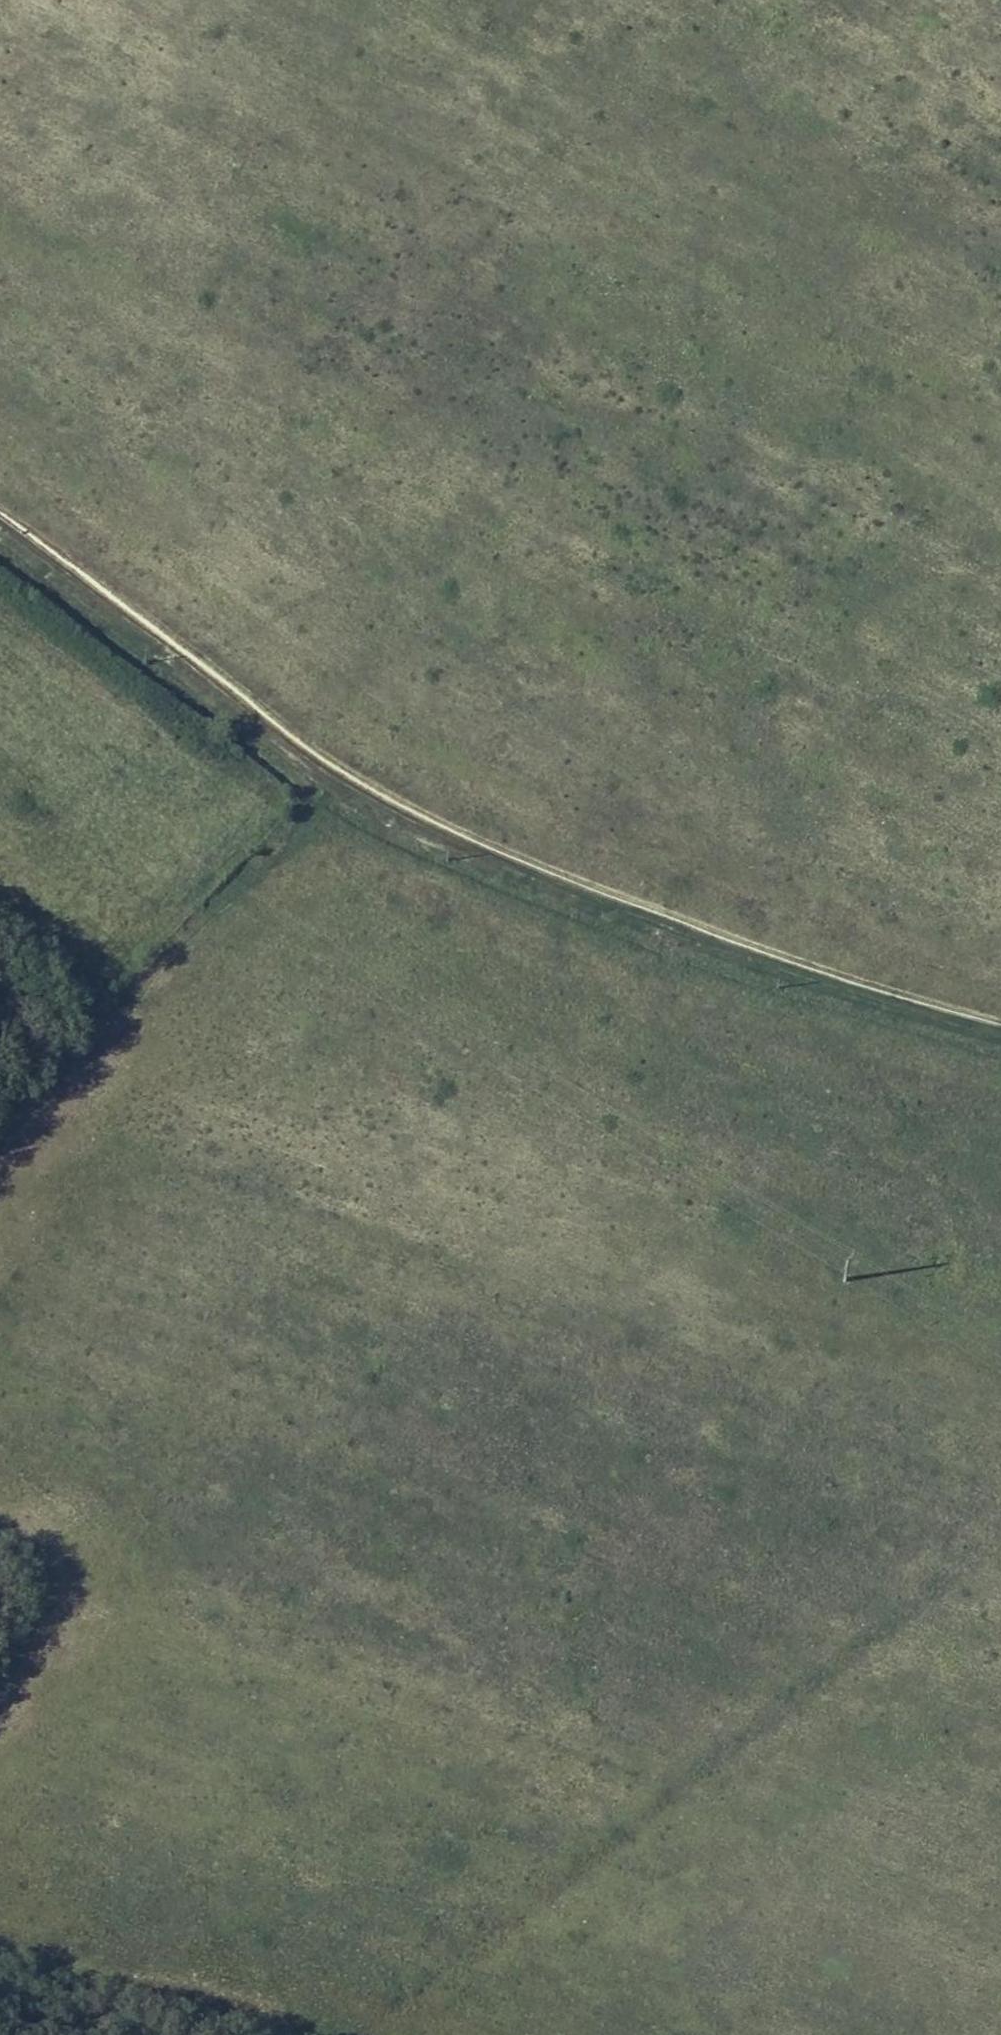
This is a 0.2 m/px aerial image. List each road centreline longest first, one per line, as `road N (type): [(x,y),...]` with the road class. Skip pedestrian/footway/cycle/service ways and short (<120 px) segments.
road 1 (track): [(1000,1033),(477,861),(299,771),(0,541)]

